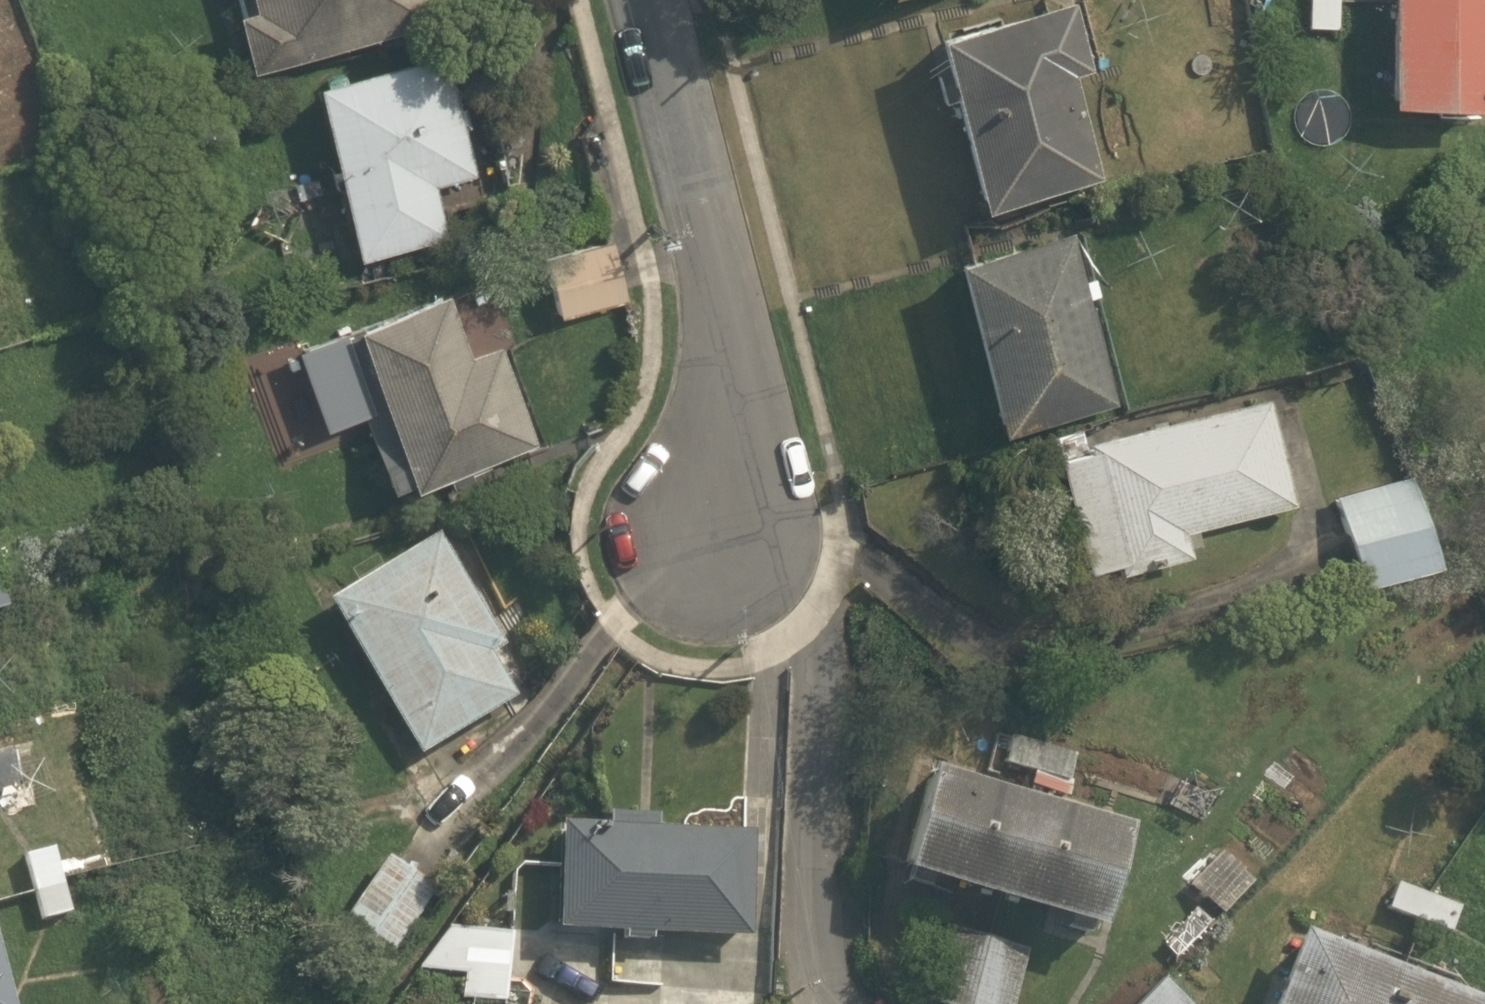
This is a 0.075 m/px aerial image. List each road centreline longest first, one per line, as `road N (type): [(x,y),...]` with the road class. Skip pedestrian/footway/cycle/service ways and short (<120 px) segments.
road 1 (residential): [(660,0),(738,403),(737,514),(814,642),(827,943),(848,1003)]

